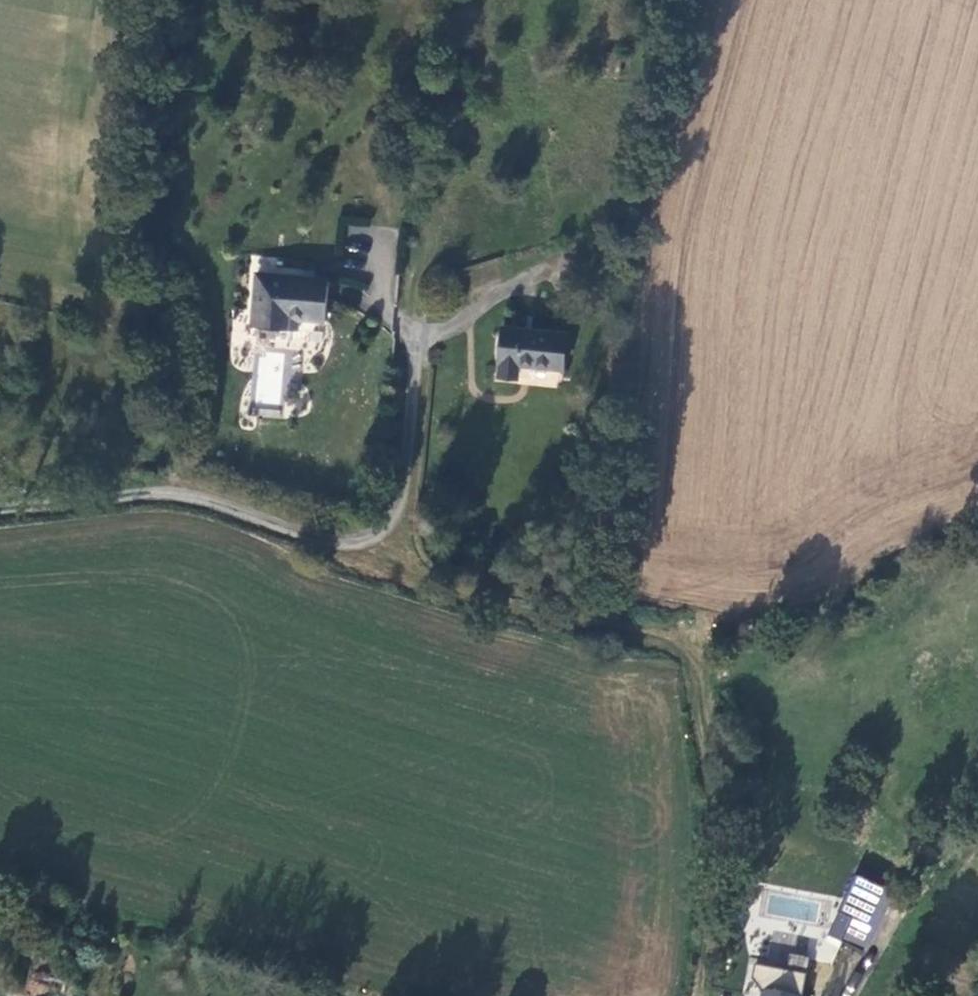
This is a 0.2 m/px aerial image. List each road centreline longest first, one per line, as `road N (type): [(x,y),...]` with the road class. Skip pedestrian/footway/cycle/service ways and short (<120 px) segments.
road 1 (track): [(364,537),(413,576),(702,656),(722,815),(695,995)]
road 2 (unclassified): [(0,508),(167,488),(322,540),(364,537),(395,512),(405,480),(419,340)]

